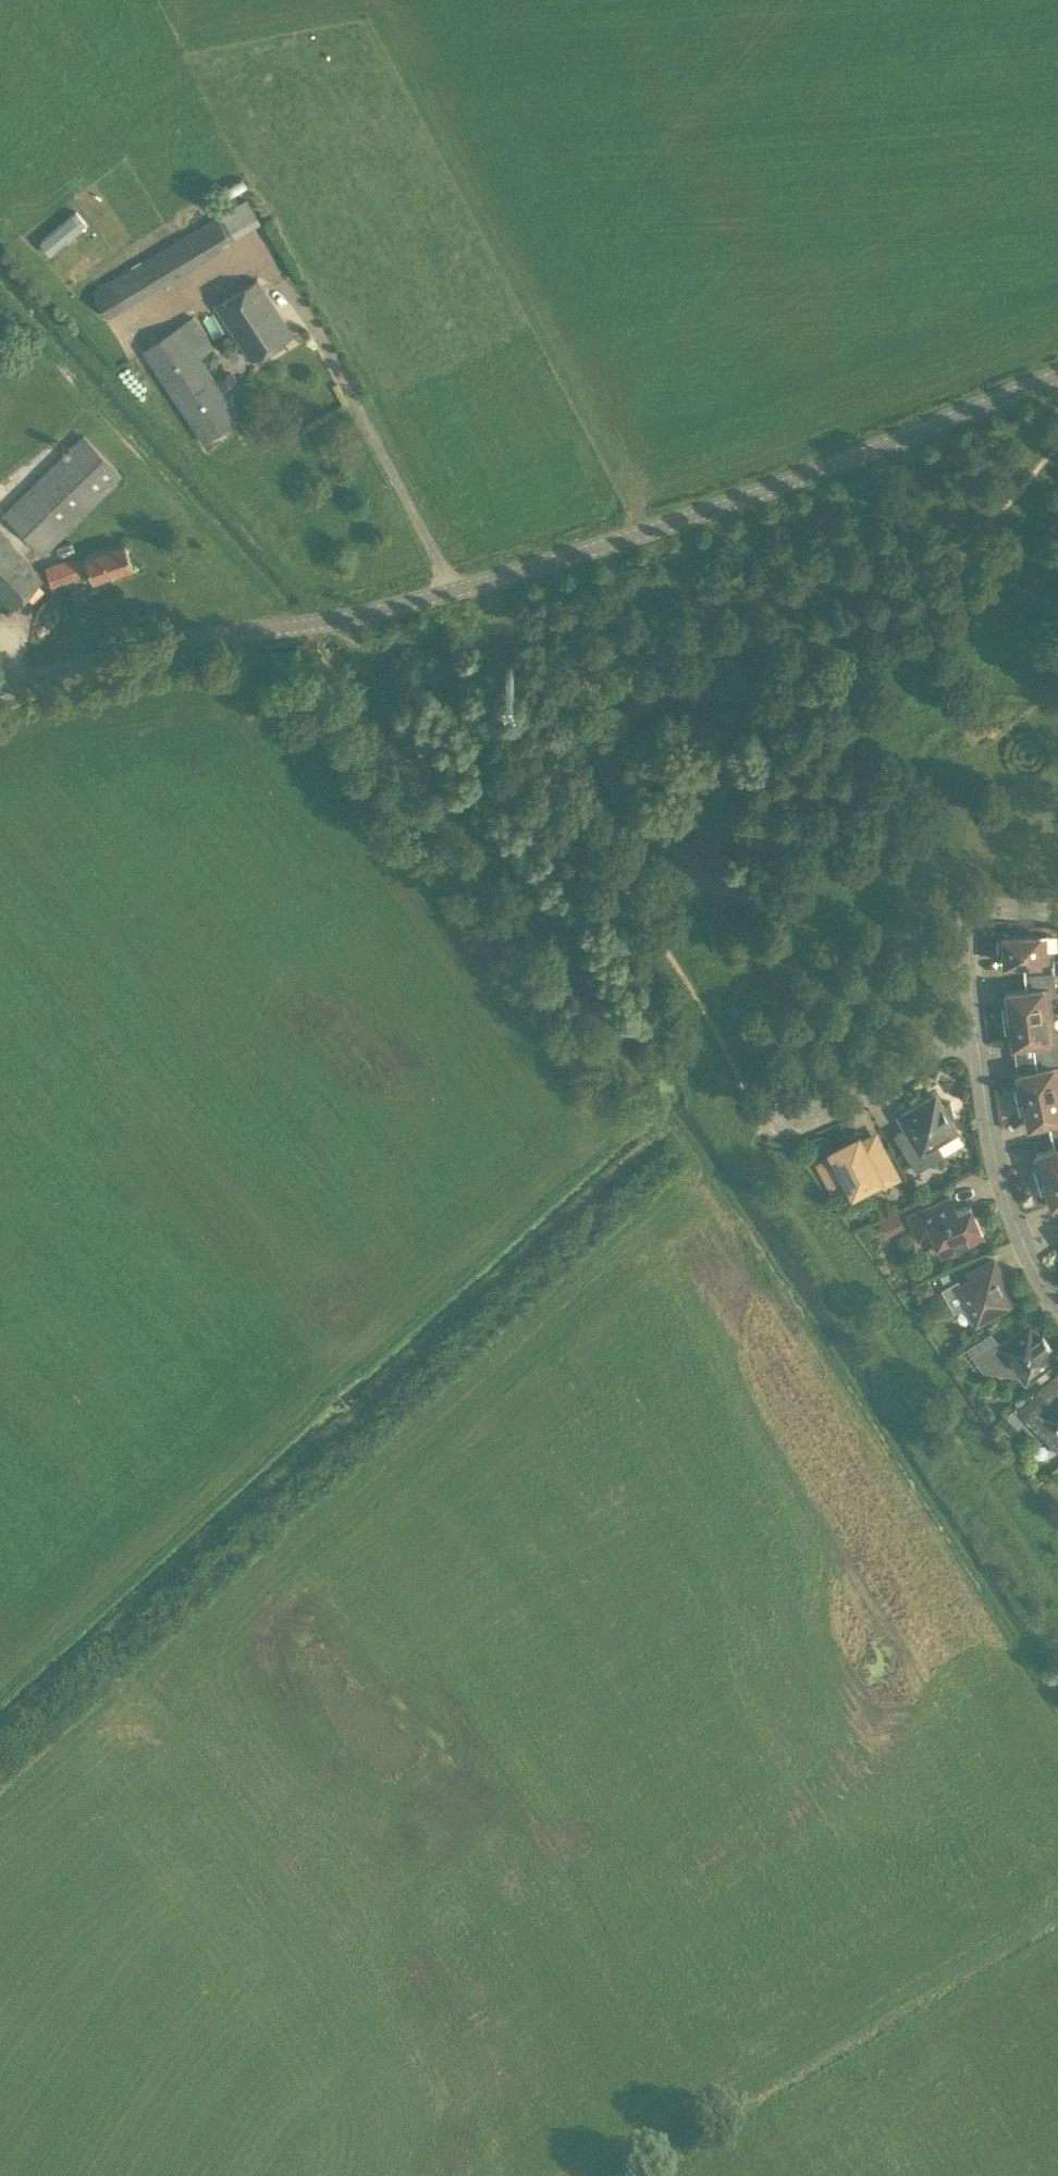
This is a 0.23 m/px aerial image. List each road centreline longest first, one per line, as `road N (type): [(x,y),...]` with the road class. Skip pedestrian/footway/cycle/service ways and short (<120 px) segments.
road 1 (unclassified): [(0,690),(186,639),(337,619),(455,590),(656,529),(1057,375)]
road 2 (residential): [(1057,1303),(1025,1246),(1001,1178),(973,1028)]
road 3 (residential): [(784,1113),(823,1113),(869,1093),(973,1028)]
road 4 (residential): [(973,1028),(974,911),(1057,914)]

